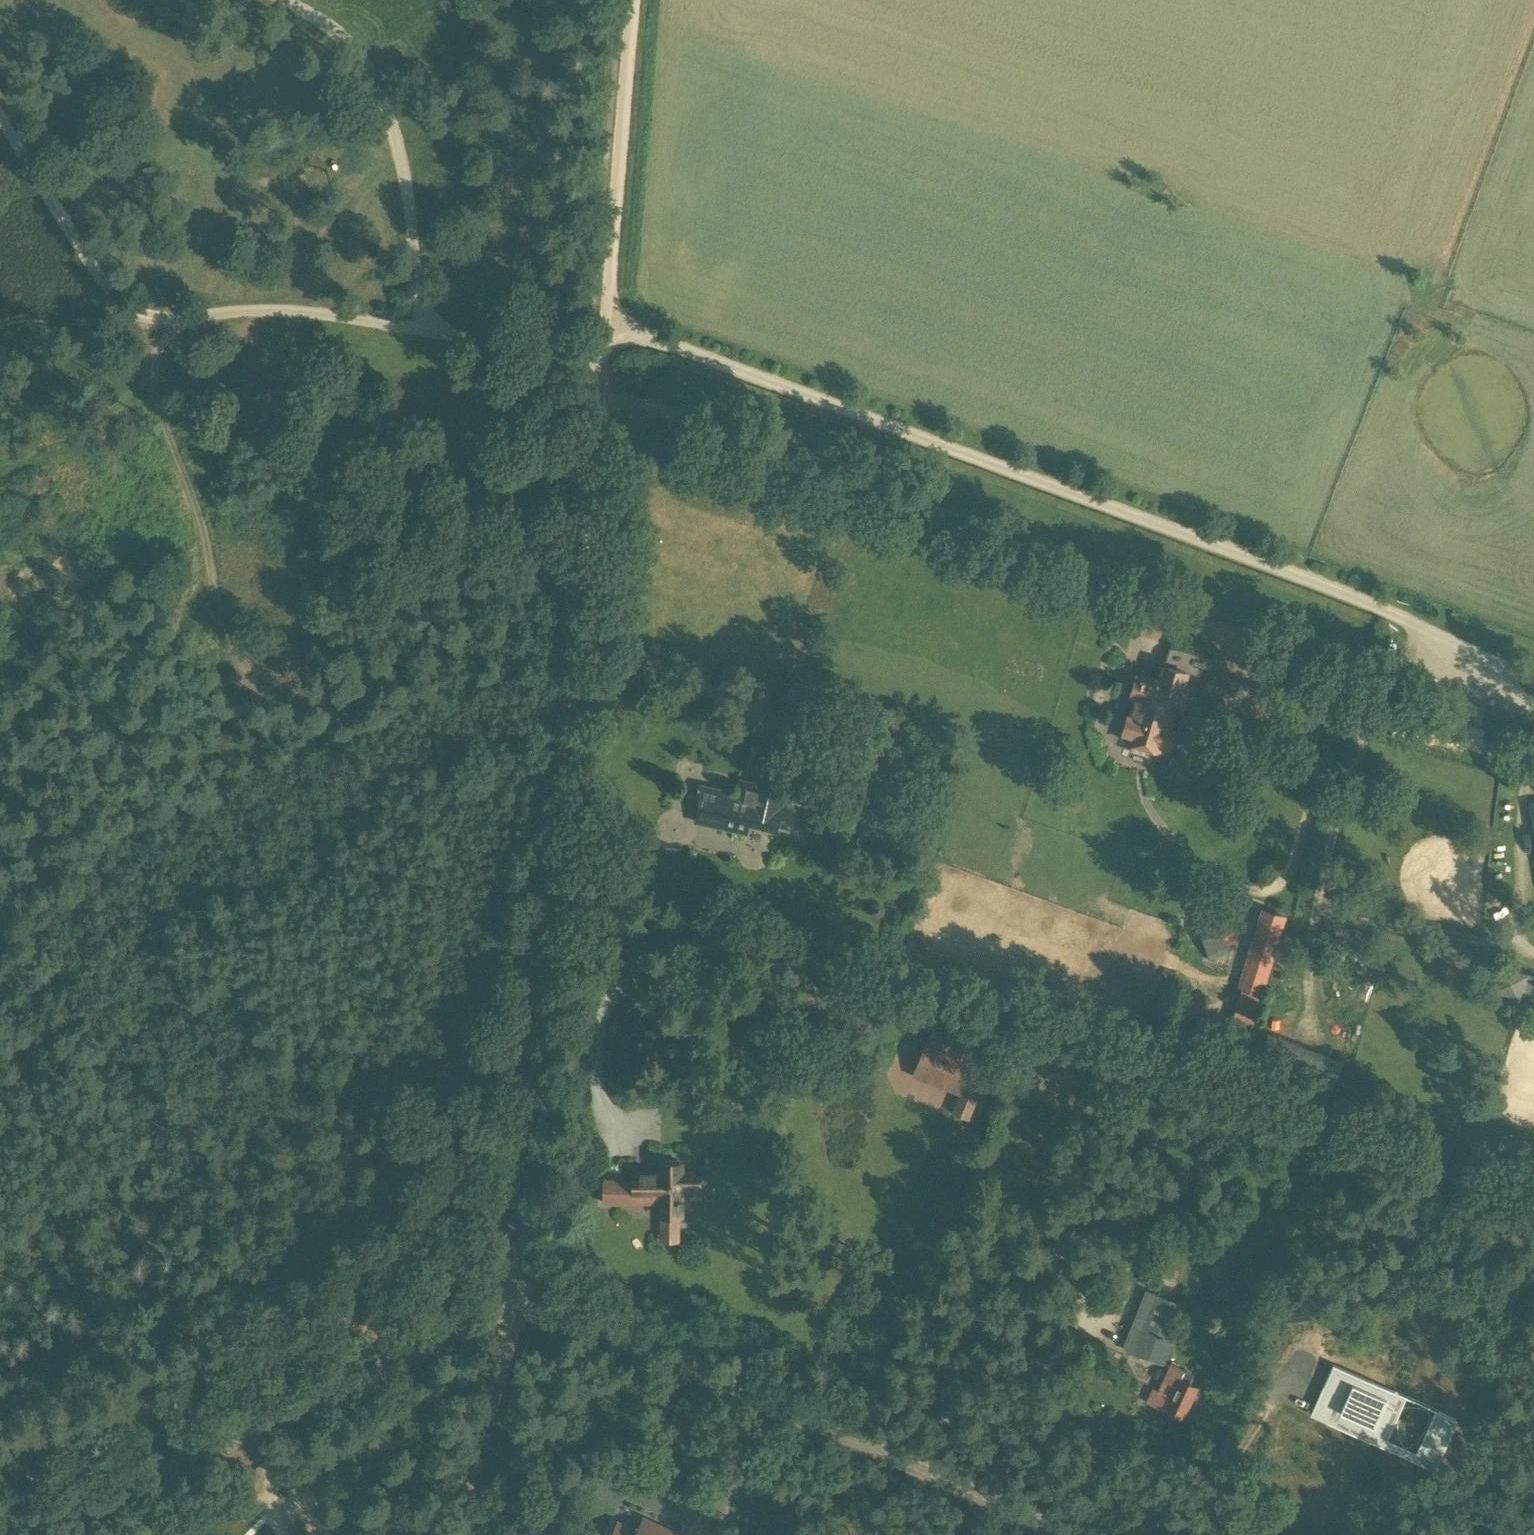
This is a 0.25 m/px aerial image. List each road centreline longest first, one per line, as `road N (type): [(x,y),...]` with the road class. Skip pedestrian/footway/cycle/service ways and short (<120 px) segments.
road 1 (track): [(521,1304),(635,0)]
road 2 (unclassified): [(1076,1534),(572,1313),(521,1304),(435,1343)]
road 3 (track): [(0,870),(488,672)]
road 4 (track): [(266,758),(204,611),(204,535),(148,375),(141,318)]
road 5 (unclassified): [(28,1534),(435,1343)]
road 6 (track): [(521,1304),(461,1534)]
road 7 (track): [(156,397),(0,463)]
road 8 (track): [(122,315),(0,326)]

